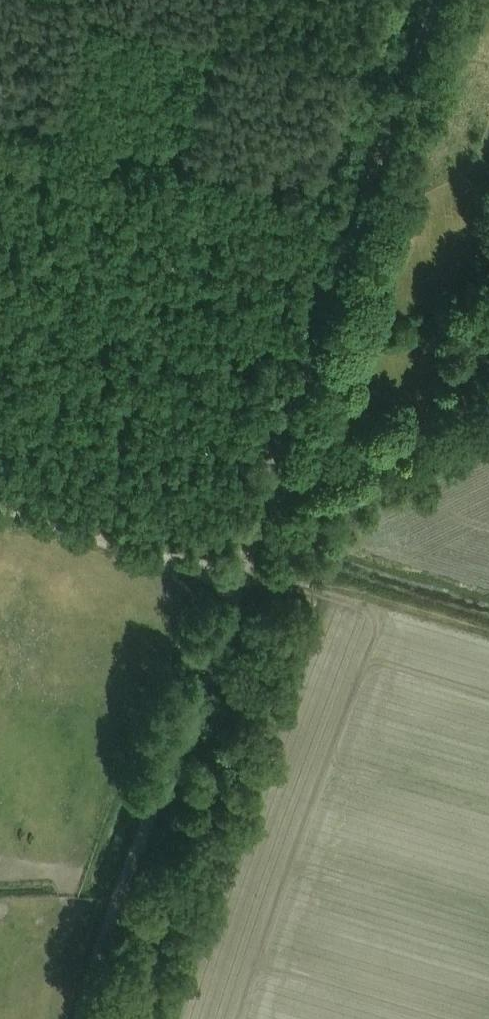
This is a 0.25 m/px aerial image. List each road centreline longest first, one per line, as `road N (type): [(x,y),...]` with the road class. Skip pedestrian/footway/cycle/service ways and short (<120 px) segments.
road 1 (unclassified): [(239,582),(81,1018)]
road 2 (track): [(434,0),(325,318)]
road 3 (track): [(325,318),(239,582)]
road 4 (track): [(0,511),(239,582)]

